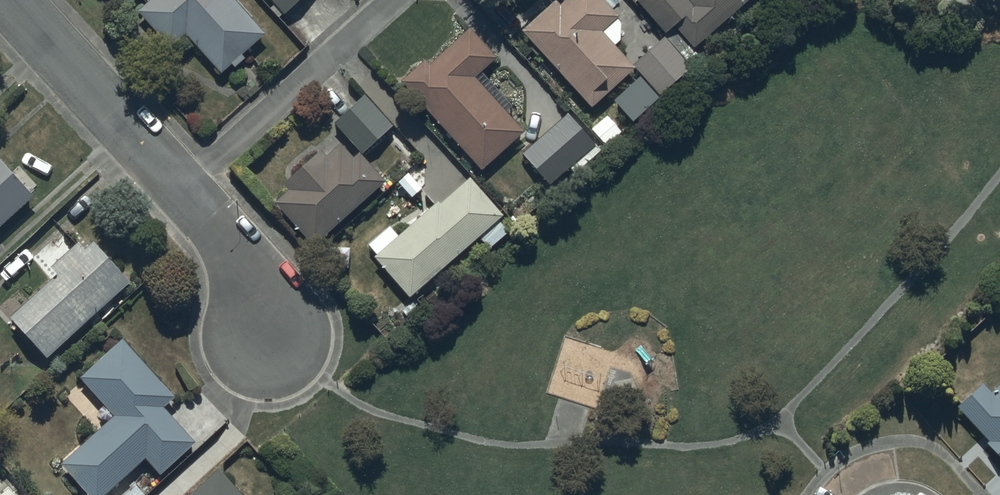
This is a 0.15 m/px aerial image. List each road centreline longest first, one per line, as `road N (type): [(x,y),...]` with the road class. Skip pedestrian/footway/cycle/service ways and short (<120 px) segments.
road 1 (residential): [(12,0),(224,235),(273,332)]

